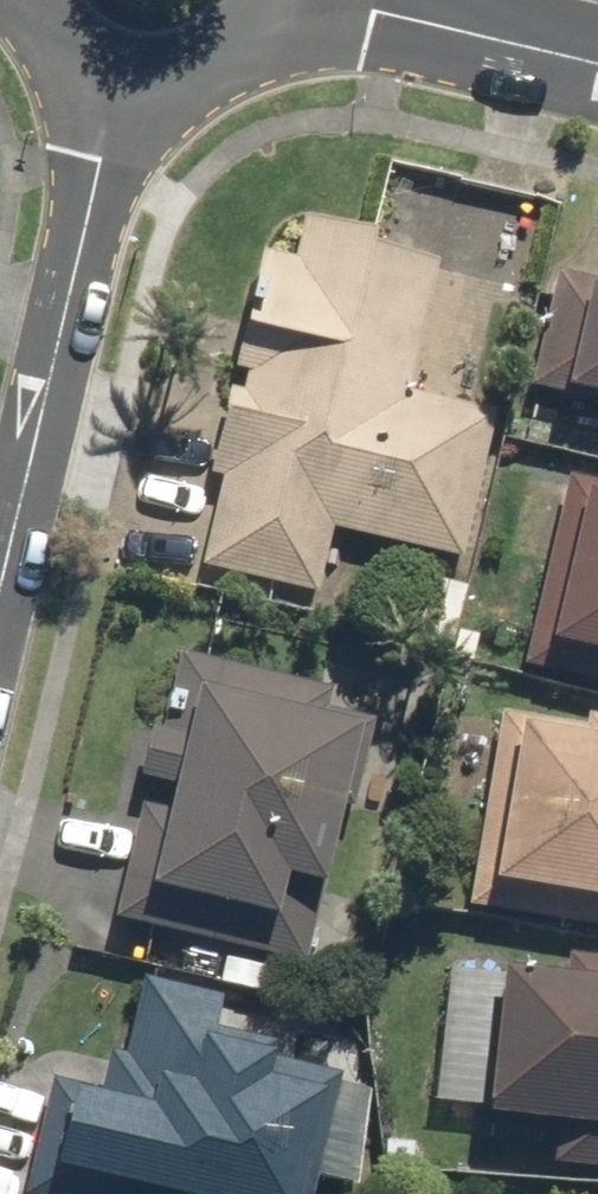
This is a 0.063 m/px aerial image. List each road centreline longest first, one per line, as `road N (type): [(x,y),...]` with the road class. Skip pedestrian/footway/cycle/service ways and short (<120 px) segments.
road 1 (residential): [(119,84),(0,569)]
road 2 (residential): [(363,0),(597,60)]
road 3 (residential): [(274,0),(262,30),(224,68),(173,87),(119,84)]
road 4 (residential): [(119,84),(57,46),(31,0)]

